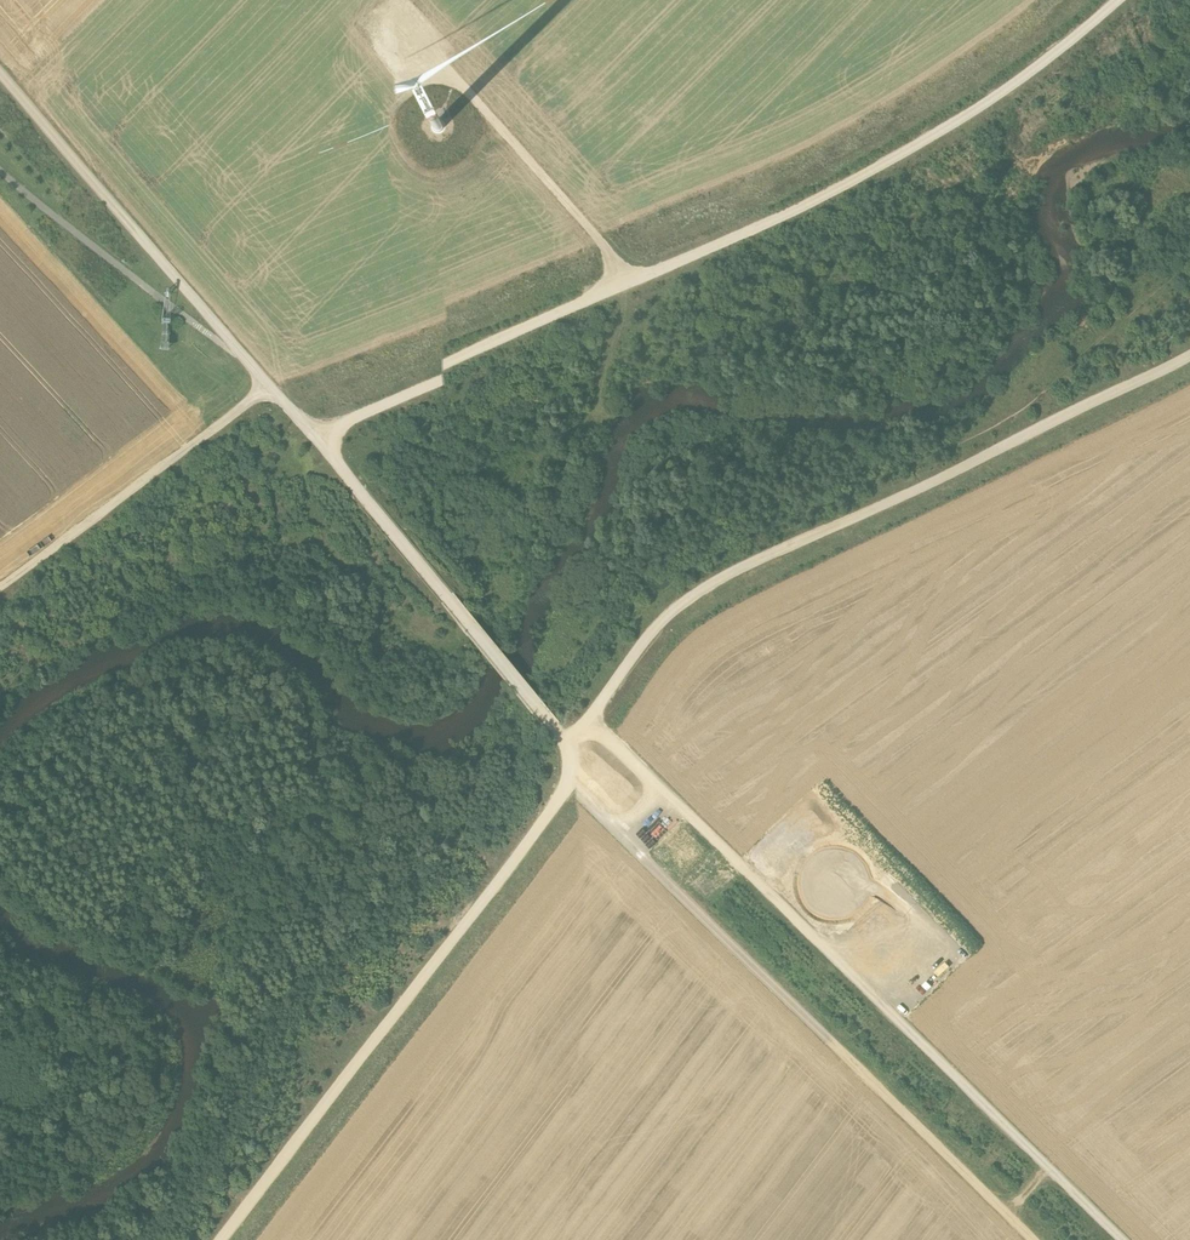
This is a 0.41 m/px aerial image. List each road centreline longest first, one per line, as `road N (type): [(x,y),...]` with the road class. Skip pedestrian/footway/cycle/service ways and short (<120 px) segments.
road 1 (track): [(1155,0),(996,129),(855,213),(301,462)]
road 2 (track): [(1189,380),(715,609),(669,647),(566,784)]
road 3 (track): [(602,740),(1117,1239)]
road 4 (track): [(1030,1239),(566,784)]
road 5 (track): [(566,784),(214,1239)]
road 6 (track): [(566,784),(301,462)]
road 7 (track): [(223,375),(0,123)]
road 8 (track): [(645,311),(430,57)]
road 9 (track): [(255,413),(0,609)]

